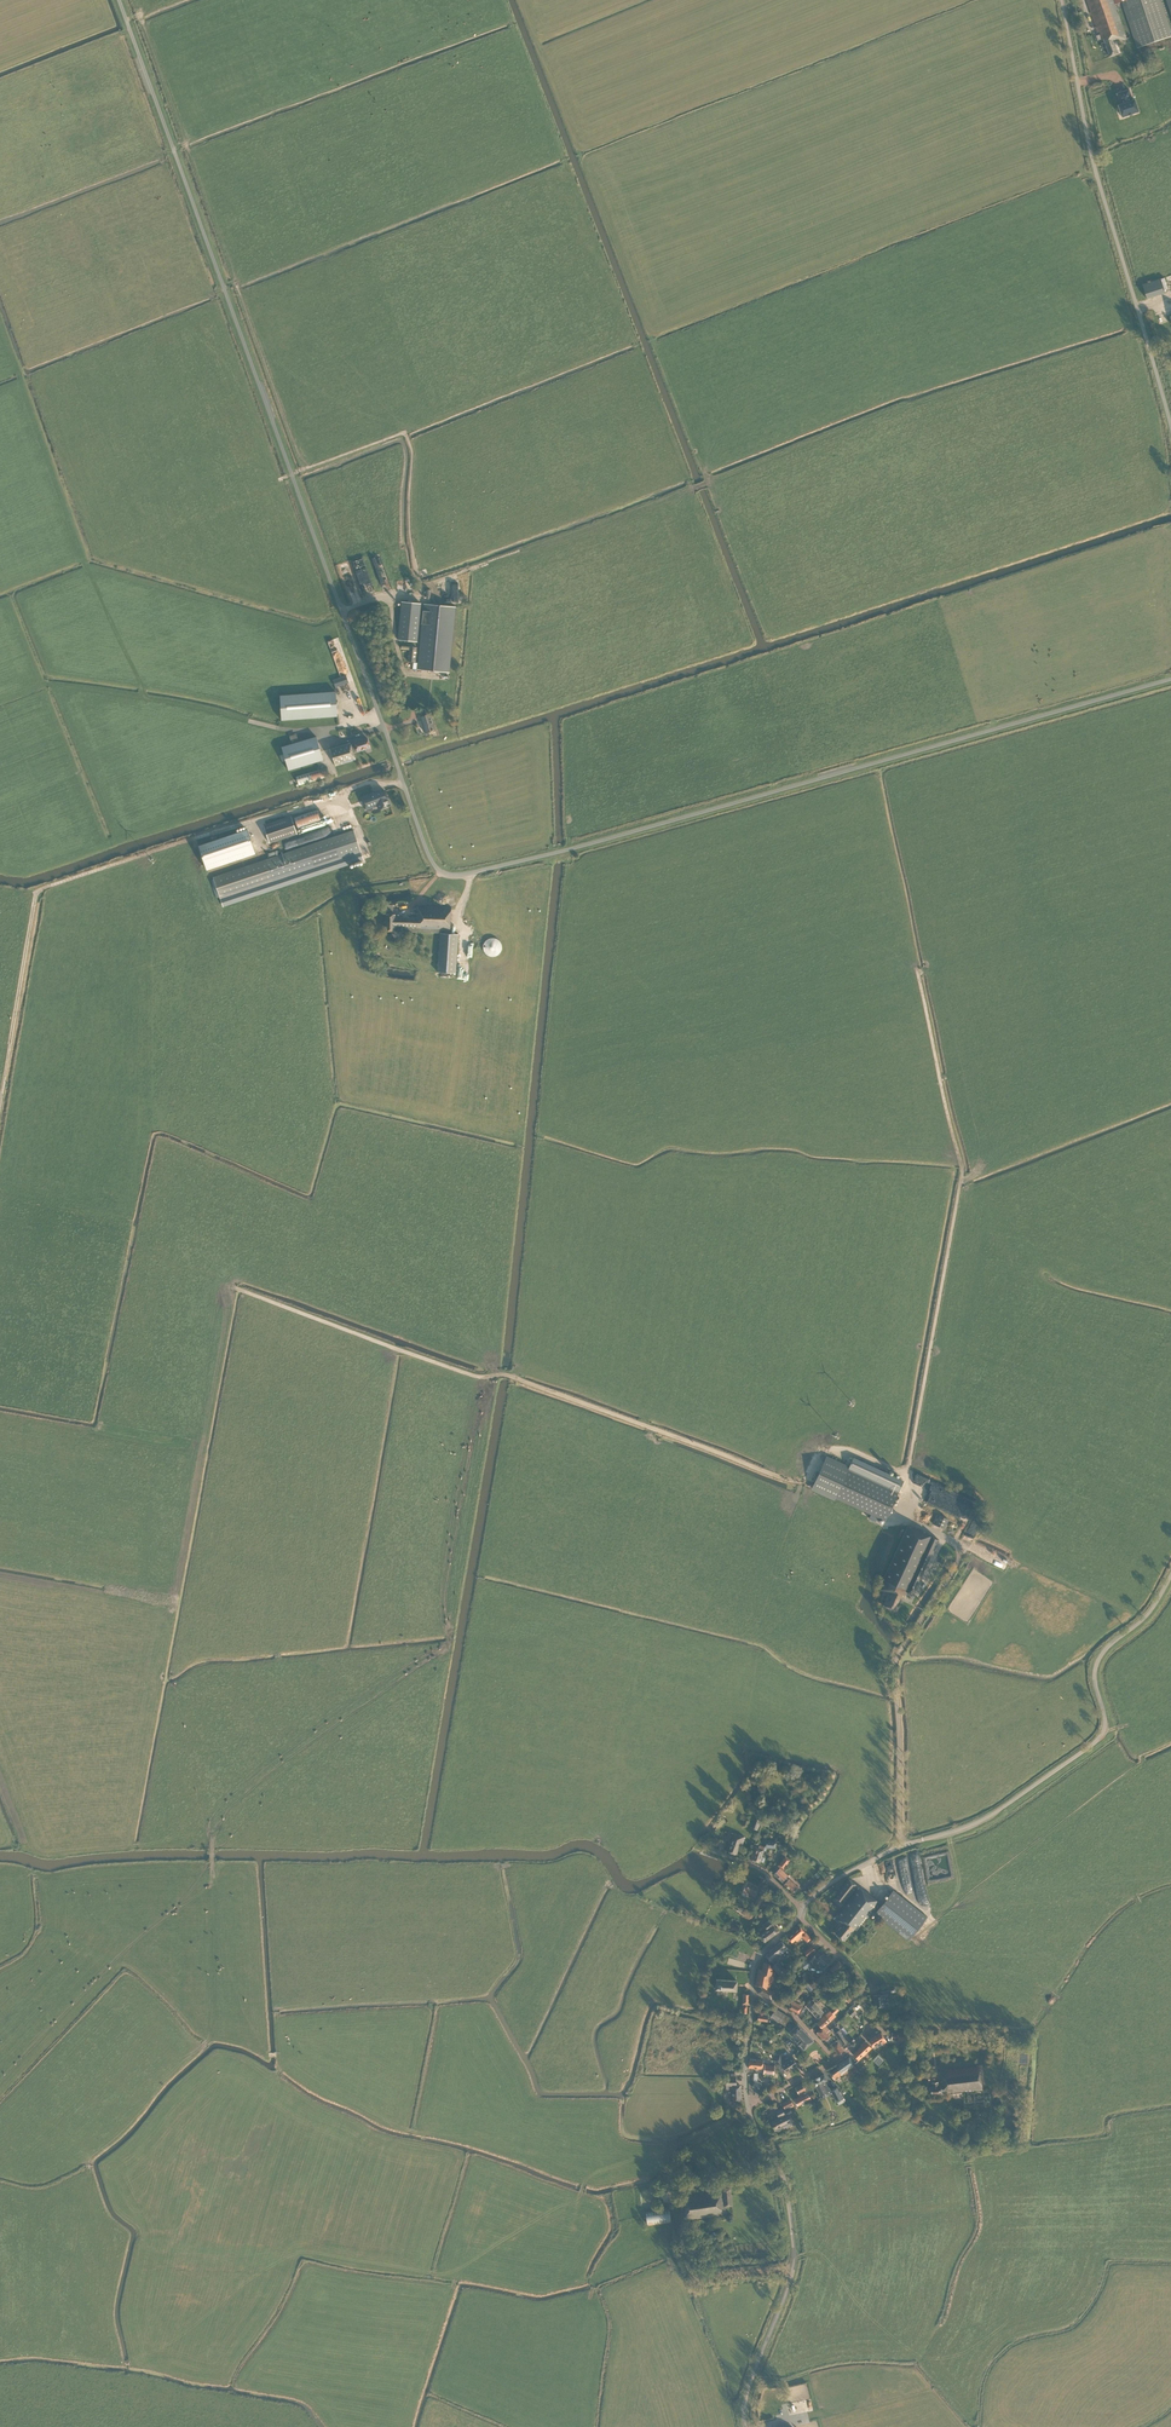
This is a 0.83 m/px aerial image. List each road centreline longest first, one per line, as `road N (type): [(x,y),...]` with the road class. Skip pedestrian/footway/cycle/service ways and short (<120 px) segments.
road 1 (unclassified): [(401,772),(434,864),(458,875),(1170,681)]
road 2 (unclassified): [(401,772),(122,0)]
road 3 (tertiary): [(802,1909),(831,1881),(884,1853),(981,1821),(1097,1741),(1106,1722),(1098,1661),(1150,1612),(1170,1576)]
road 4 (tertiary): [(1170,422),(1098,182),(1062,0)]
road 5 (tertiary): [(746,2426),(752,2380),(795,2259),(787,2186),(748,2104)]
road 6 (residential): [(836,2062),(868,2028),(862,1980),(800,1918)]

